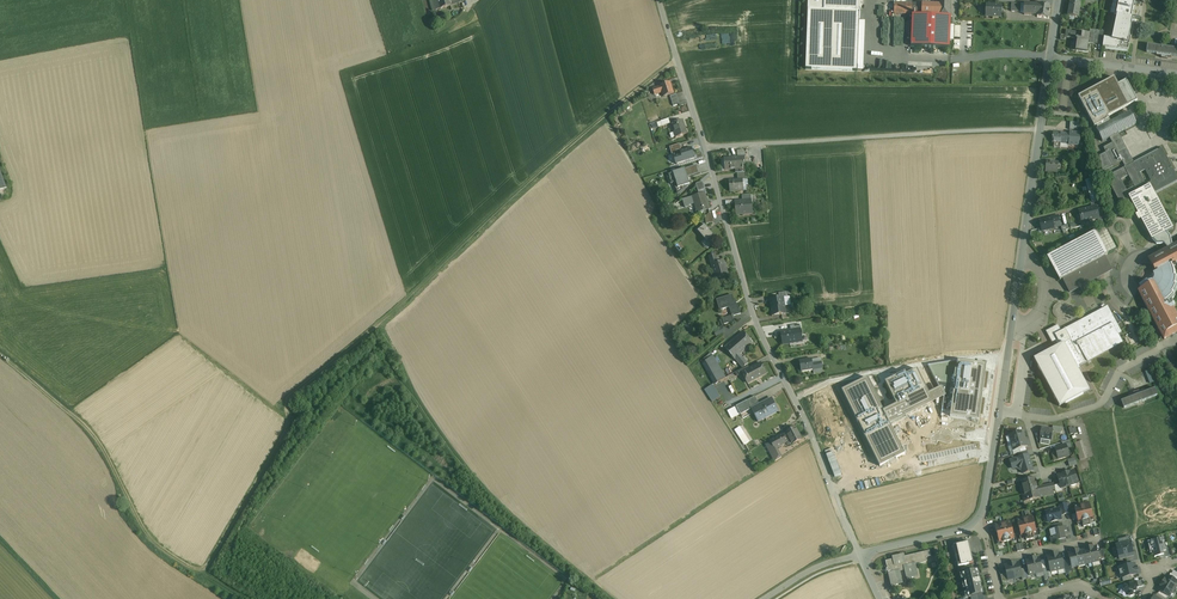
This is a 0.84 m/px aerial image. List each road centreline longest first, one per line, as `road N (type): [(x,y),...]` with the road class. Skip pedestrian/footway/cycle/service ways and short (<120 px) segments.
road 1 (track): [(678,58),(289,395),(291,424),(200,574),(139,524),(84,424),(0,354)]
road 2 (residential): [(660,0),(758,328),(860,553)]
road 3 (residential): [(1051,59),(1000,412)]
road 4 (track): [(1040,128),(705,148)]
road 5 (residential): [(1176,74),(1051,59)]

